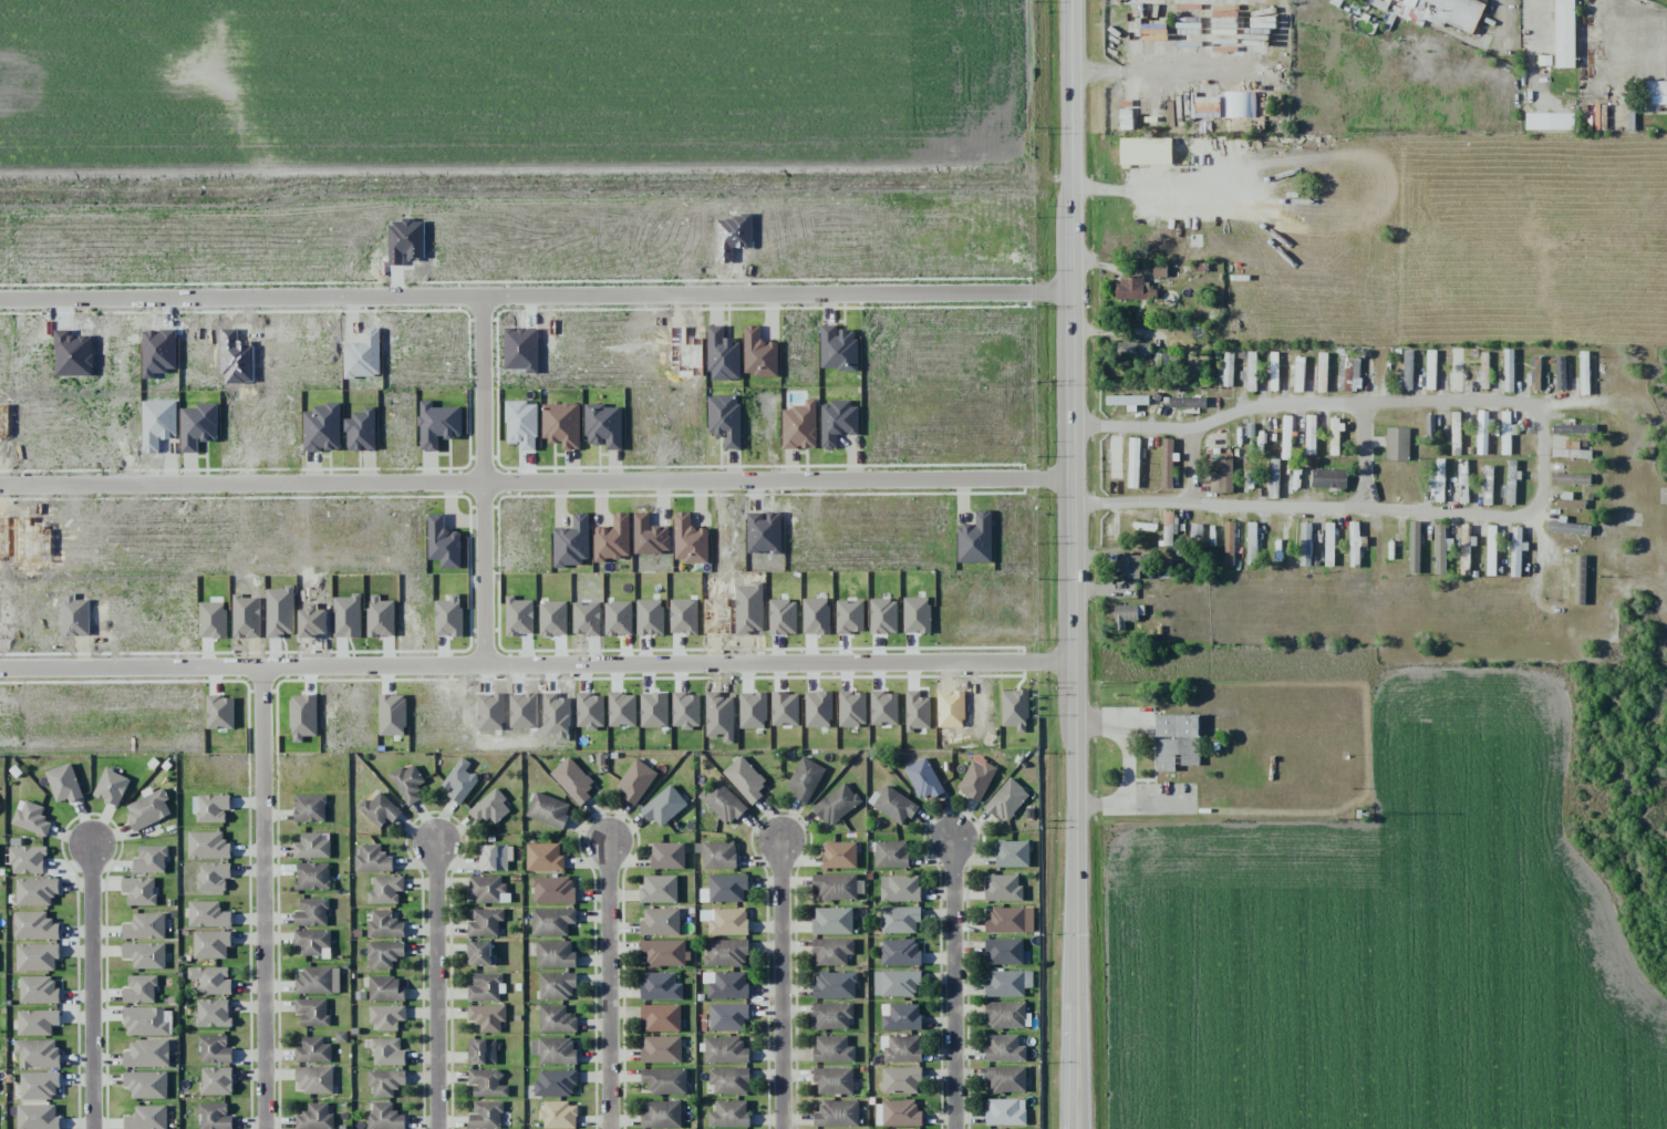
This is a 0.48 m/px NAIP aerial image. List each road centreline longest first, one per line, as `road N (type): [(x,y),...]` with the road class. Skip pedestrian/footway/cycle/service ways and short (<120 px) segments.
road 1 (tertiary): [(1071,0),(1076,1128)]
road 2 (residential): [(0,671),(1077,664)]
road 3 (residential): [(0,487),(1074,480)]
road 4 (residential): [(1073,293),(0,300)]
road 5 (residential): [(275,669),(276,1128)]
road 6 (residential): [(494,297),(499,667)]
road 7 (residential): [(780,835),(781,1128)]
road 8 (residential): [(952,837),(954,1128)]
road 9 (residential): [(90,838),(91,1128)]
road 10 (residential): [(608,838),(609,1128)]
road 11 (residential): [(436,838),(436,1128)]

